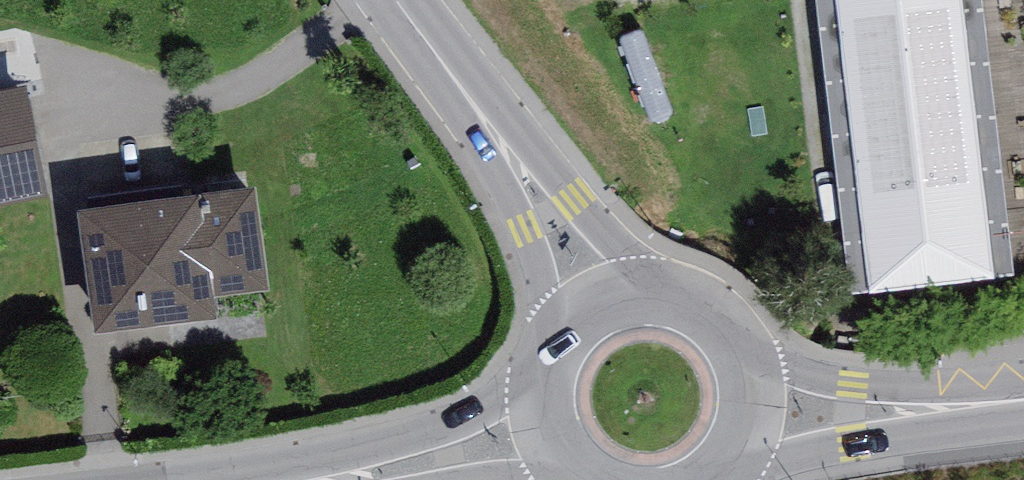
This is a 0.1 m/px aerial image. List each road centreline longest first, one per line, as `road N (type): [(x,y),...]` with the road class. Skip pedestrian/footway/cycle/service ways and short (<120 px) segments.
road 1 (tertiary): [(614,306),(395,0)]
road 2 (tertiary): [(759,413),(850,413),(1023,397)]
road 3 (tertiary): [(341,479),(426,469),(555,437)]
road 4 (tertiary): [(759,413),(757,377),(742,344),(717,318),(684,302),(649,298),(614,306)]
road 5 (tertiary): [(614,306),(566,346),(553,375),(555,437)]

